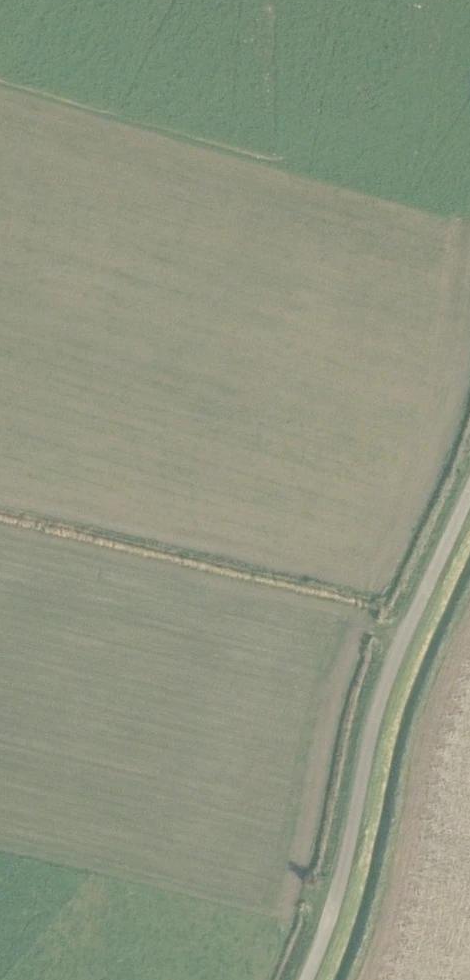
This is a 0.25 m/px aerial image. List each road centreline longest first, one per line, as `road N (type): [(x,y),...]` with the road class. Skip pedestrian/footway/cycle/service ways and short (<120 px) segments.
road 1 (unclassified): [(306,979),(335,900),(386,680),(469,490)]

